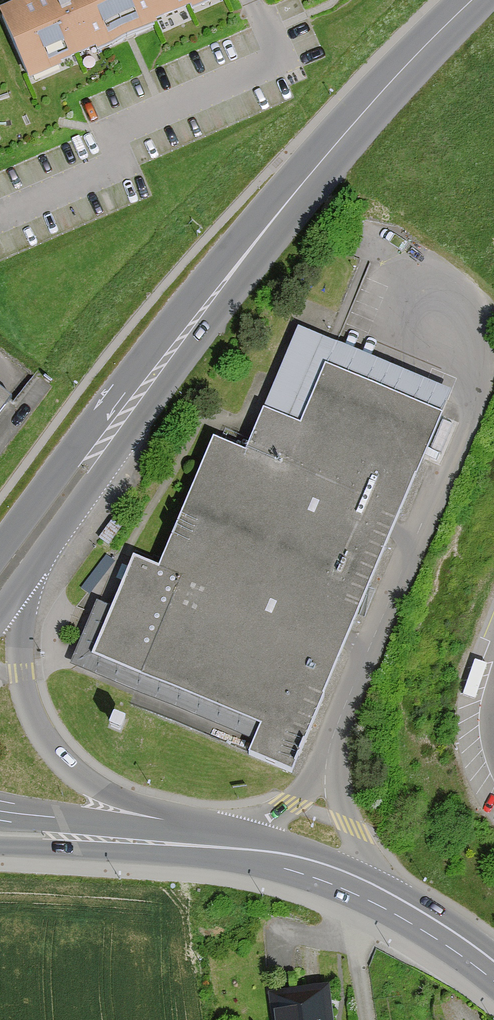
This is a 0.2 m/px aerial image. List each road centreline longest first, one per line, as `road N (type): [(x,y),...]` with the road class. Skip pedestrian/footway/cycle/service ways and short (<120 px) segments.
road 1 (secondary): [(0,848),(288,869),(388,910),(493,981)]
road 2 (secondary): [(220,287),(384,90),(471,0)]
road 3 (secondary): [(22,583),(220,287)]
road 4 (secondary): [(493,951),(340,860),(284,844),(170,830)]
road 5 (secondary): [(220,287),(0,552)]
road 6 (secondary): [(170,830),(155,812),(88,783),(42,735),(22,672),(22,583)]
road 7 (secondary): [(170,830),(0,811)]

